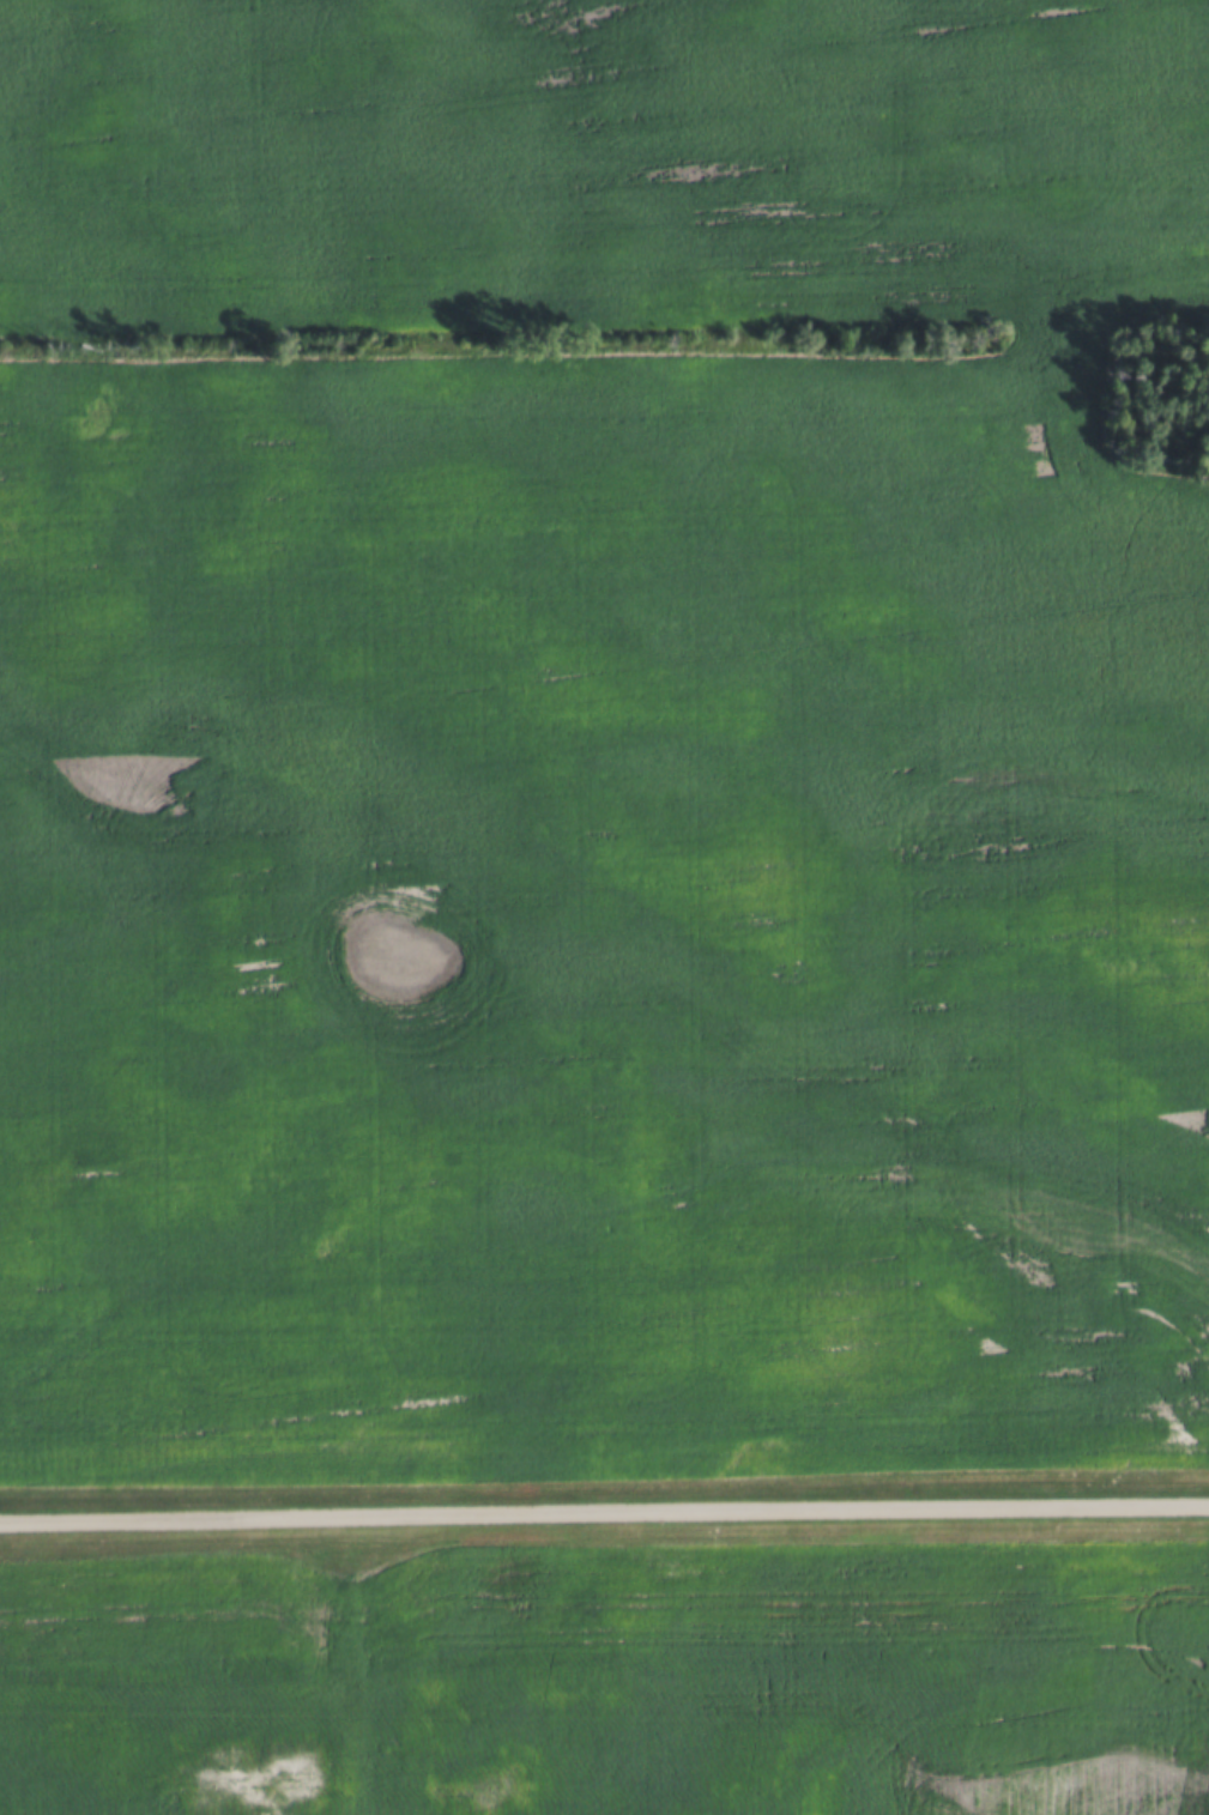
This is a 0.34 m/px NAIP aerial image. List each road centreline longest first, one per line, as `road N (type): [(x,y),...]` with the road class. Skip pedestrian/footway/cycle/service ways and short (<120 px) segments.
road 1 (residential): [(1208,1507),(0,1522)]

